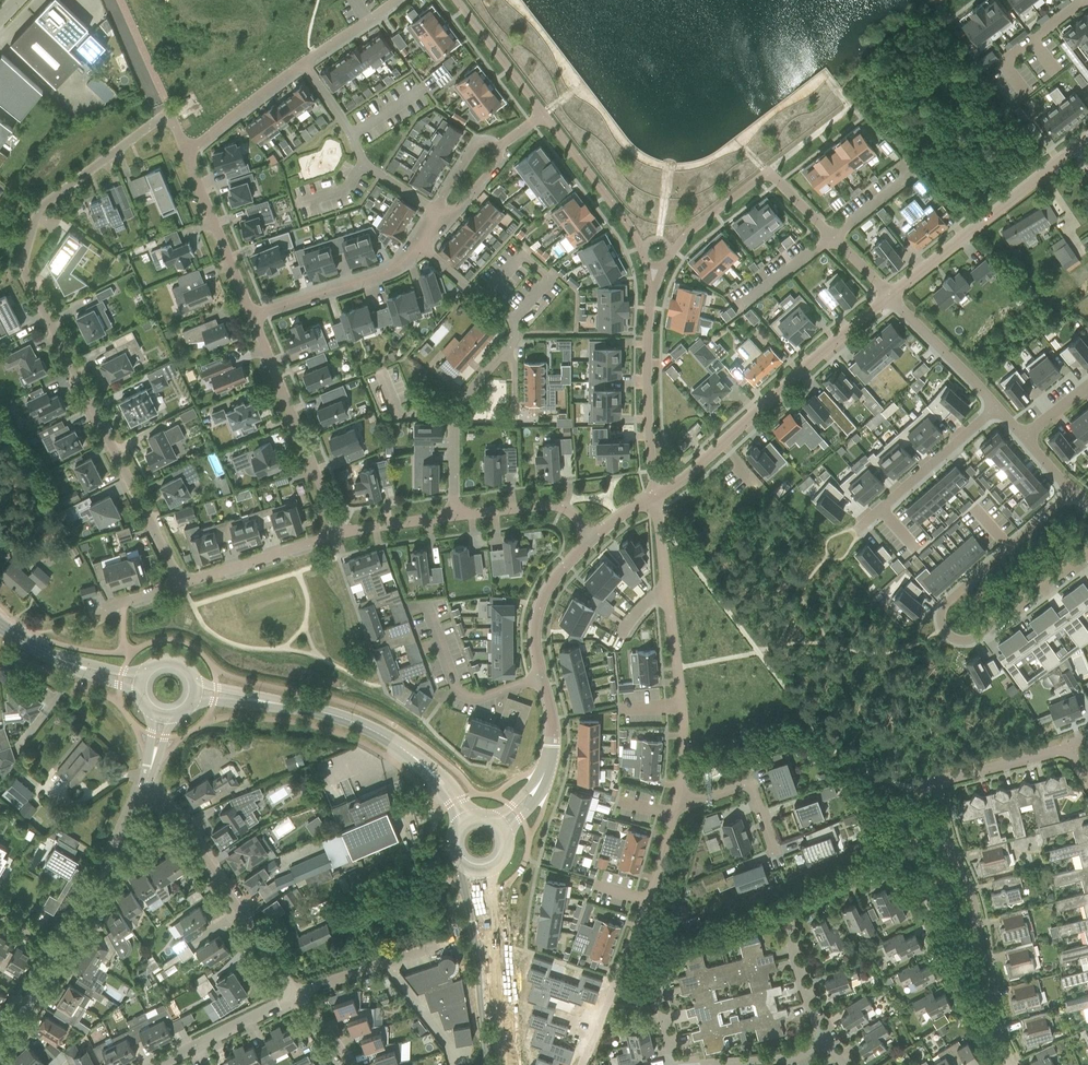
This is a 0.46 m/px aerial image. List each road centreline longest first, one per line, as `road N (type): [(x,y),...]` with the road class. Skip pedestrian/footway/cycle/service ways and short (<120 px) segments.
road 1 (residential): [(179,583),(22,270),(38,210),(169,113)]
road 2 (track): [(937,784),(909,789),(850,765),(675,541),(659,534)]
road 3 (residential): [(1075,489),(946,602),(942,629),(974,641),(1087,557)]
road 4 (residential): [(675,807),(683,706),(653,492)]
road 5 (residential): [(653,492),(673,486),(891,297)]
road 6 (residential): [(826,1039),(805,991),(788,914),(947,839)]
road 7 (residential): [(671,252),(766,171),(891,297)]
road 8 (residential): [(582,1064),(657,877),(675,807)]
road 9 (residential): [(143,792),(176,816),(294,995)]
road 10 (residential): [(891,297),(1087,136)]
road 11 (residential): [(1007,1064),(990,1012),(977,907),(947,839)]
road 12 (residential): [(336,533),(253,316)]
road 13 (residential): [(653,492),(646,375),(654,267)]
road 14 (residential): [(303,64),(365,167),(435,211)]
road 15 (residential): [(947,839),(937,784),(1066,747)]
road 16 (residential): [(997,409),(855,531)]
road 17 (residential): [(419,241),(385,273),(253,316)]
road 18 (secondary): [(428,770),(339,718),(260,704)]
road 19 (residential): [(253,316),(184,149)]
road 20 (residential): [(504,353),(453,414),(454,515)]
road 21 (residential): [(64,947),(143,792)]
road 22 (residential): [(543,115),(643,251)]
road 23 (residential): [(179,583),(336,533)]
road 24 (residential): [(419,241),(512,319),(513,342),(504,353)]
road 25 (residential): [(541,676),(534,637),(540,603),(589,538)]
road 26 (residential): [(891,297),(997,409)]
road 27 (residential): [(775,855),(748,786),(675,807)]
road 28 (residential): [(454,515),(557,505),(589,538)]
road 29 (residential): [(184,149),(303,64)]
road 30 (residential): [(457,0),(543,115)]
road 31 (secondary): [(506,1064),(489,932)]

